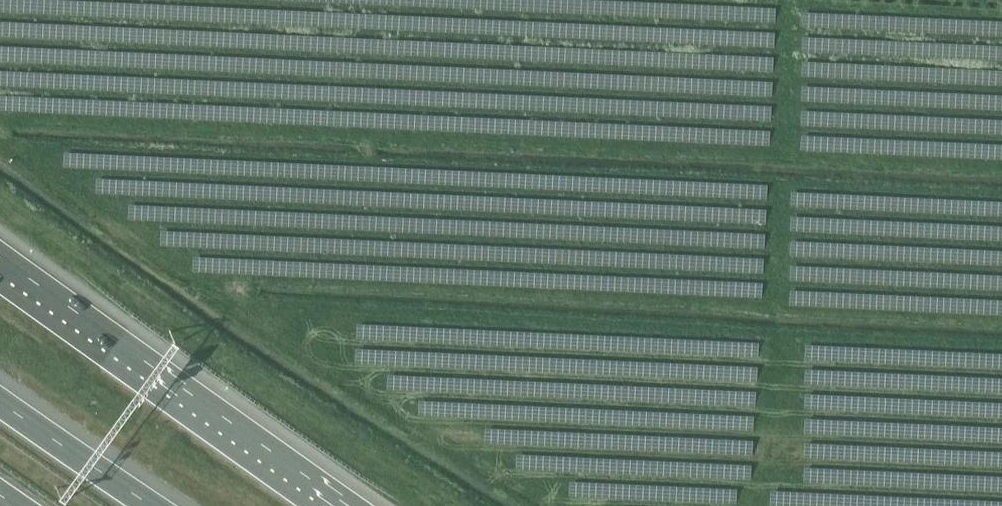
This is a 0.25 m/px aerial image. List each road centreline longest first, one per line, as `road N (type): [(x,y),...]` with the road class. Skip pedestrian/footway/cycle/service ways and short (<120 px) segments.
road 1 (motorway): [(326,505),(0,273)]
road 2 (motorway): [(155,505),(0,397)]

